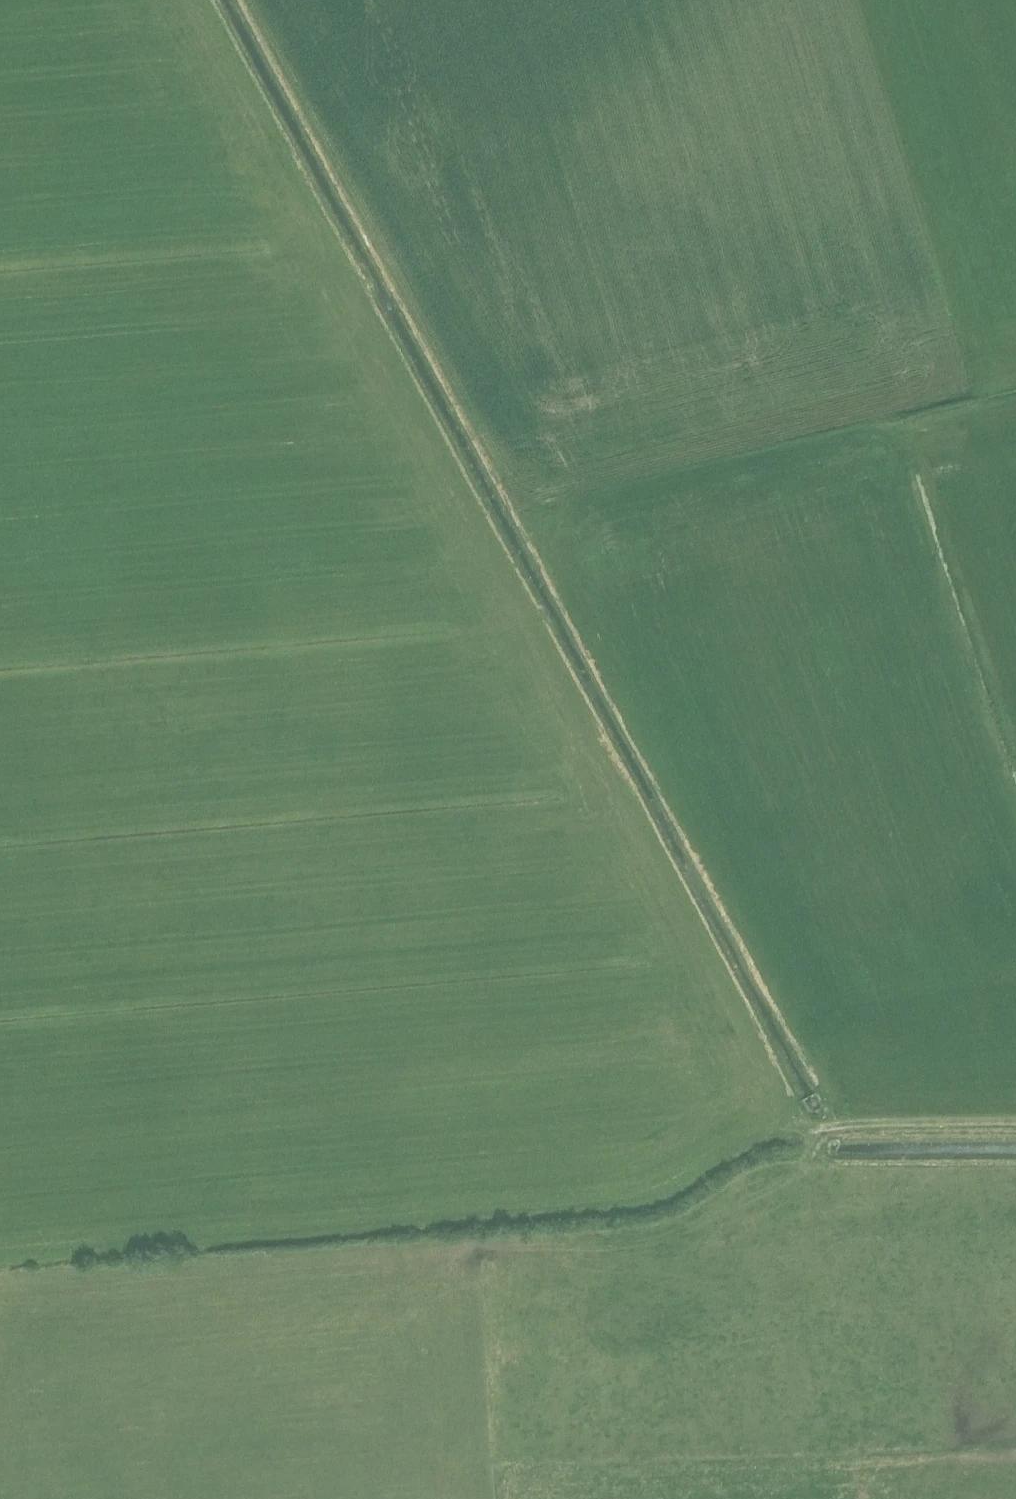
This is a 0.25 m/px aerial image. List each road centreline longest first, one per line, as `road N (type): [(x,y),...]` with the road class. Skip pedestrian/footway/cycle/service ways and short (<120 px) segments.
road 1 (track): [(1015,1127),(852,1128)]

